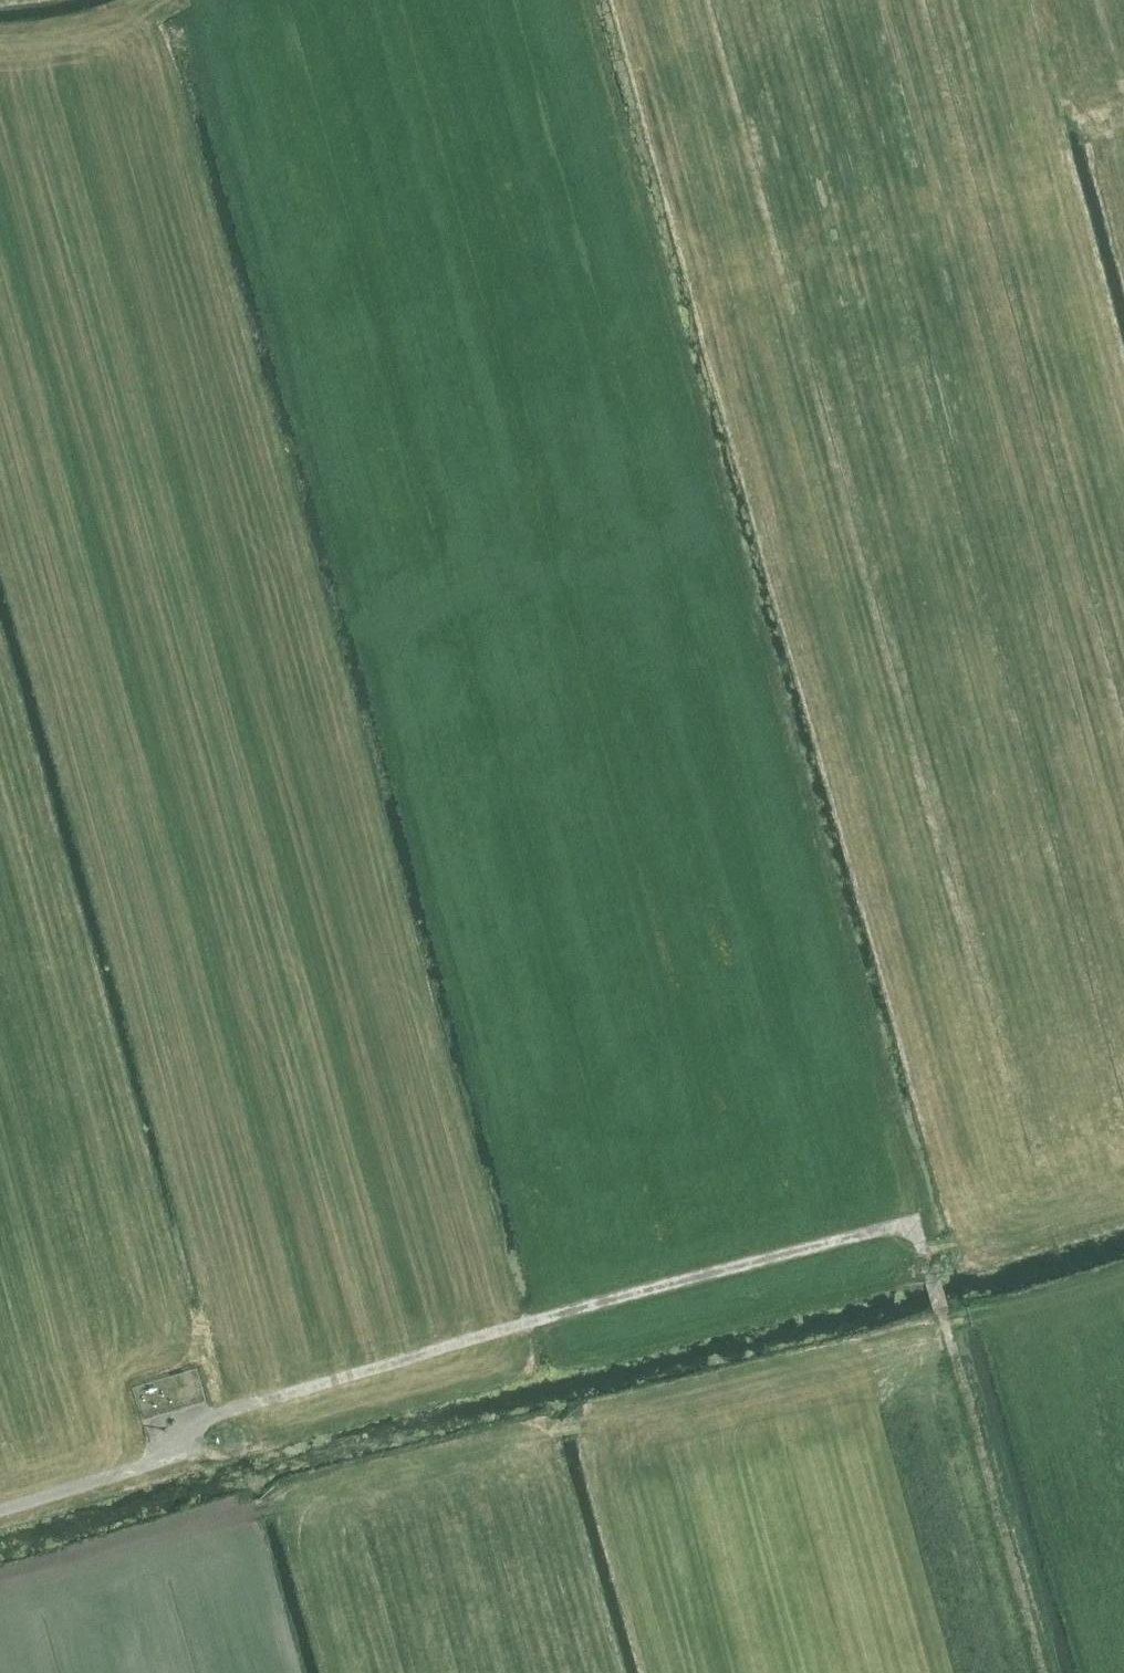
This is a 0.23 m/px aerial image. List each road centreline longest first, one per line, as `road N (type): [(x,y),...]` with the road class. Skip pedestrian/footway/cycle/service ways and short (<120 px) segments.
road 1 (track): [(1042,1672),(921,1242)]

